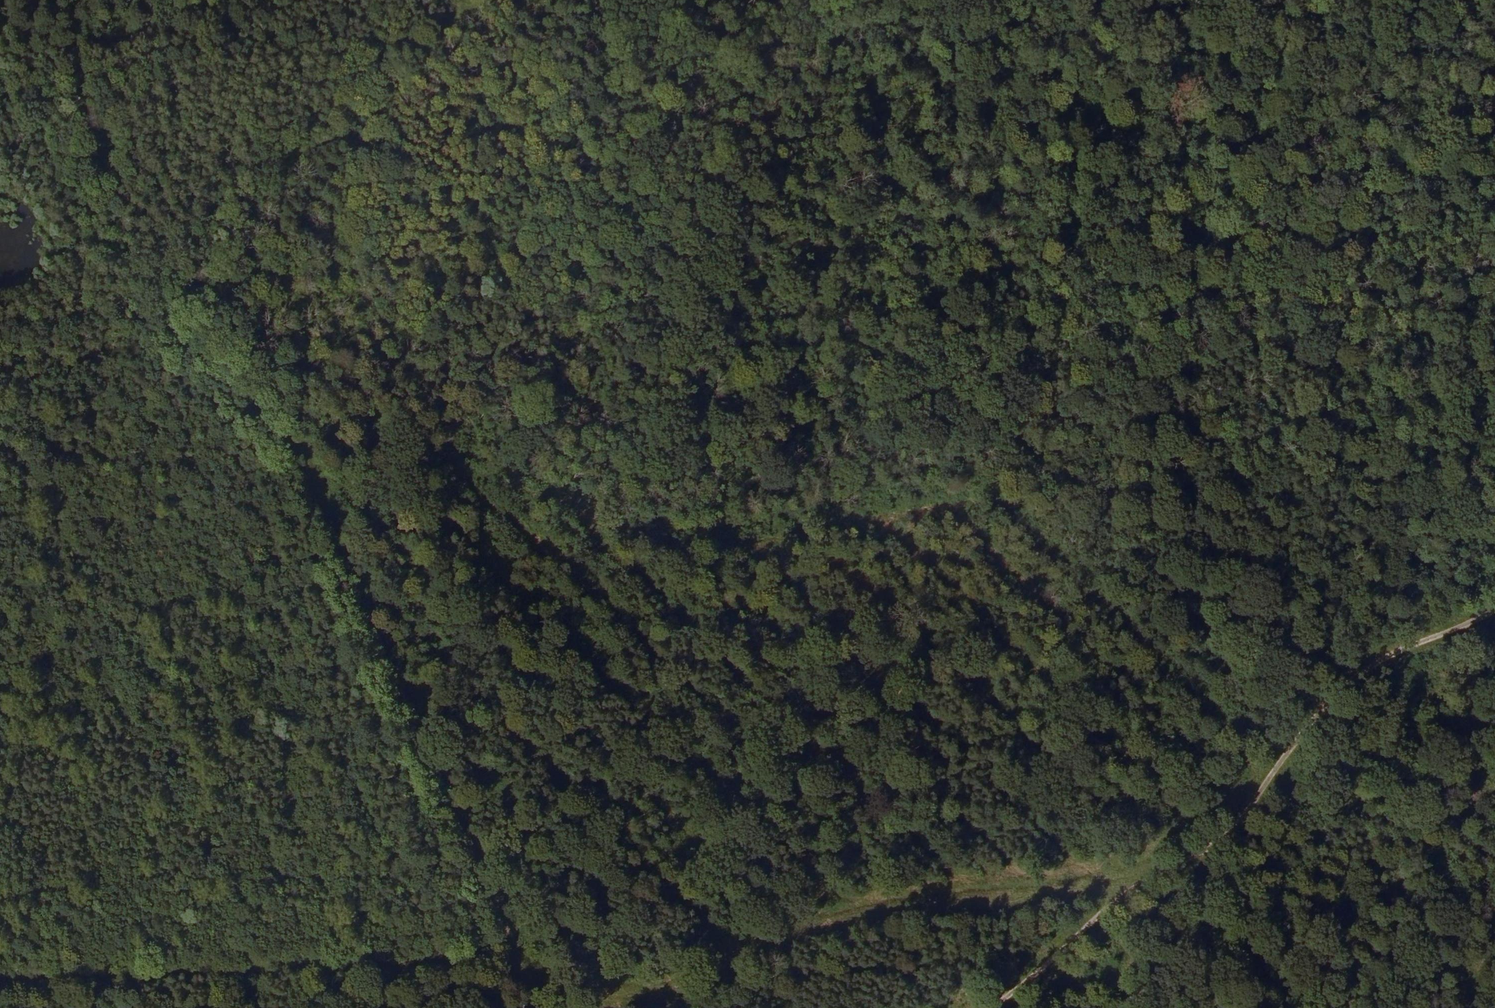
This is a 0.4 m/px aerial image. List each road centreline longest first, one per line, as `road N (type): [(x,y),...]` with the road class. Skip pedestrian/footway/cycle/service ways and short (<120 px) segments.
road 1 (track): [(1142,885),(972,894),(818,929),(683,986),(573,990),(502,955),(0,978)]
road 2 (track): [(992,1007),(1141,884),(1220,845),(1309,728),(1363,673),(1418,642),(1494,614)]

